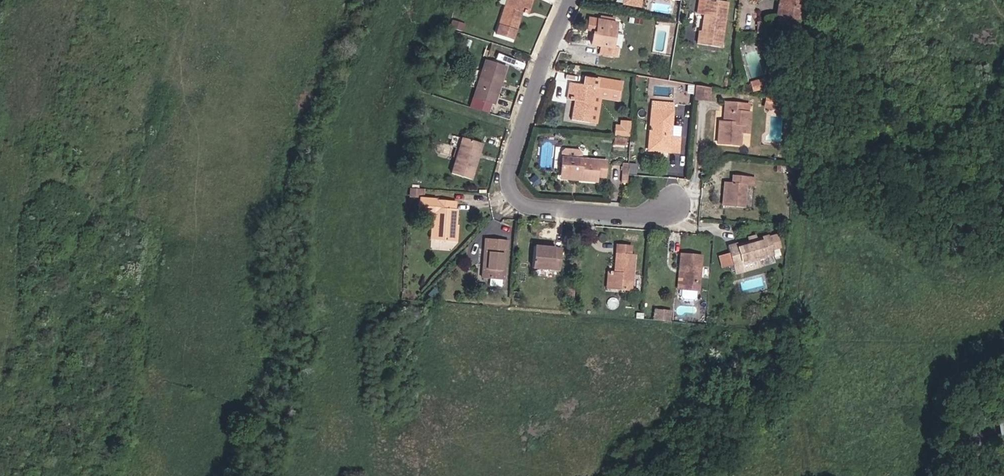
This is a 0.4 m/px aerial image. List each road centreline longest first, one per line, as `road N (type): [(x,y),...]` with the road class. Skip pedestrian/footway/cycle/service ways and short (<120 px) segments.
road 1 (residential): [(570,0),(510,161),(513,192),(537,206),(659,212)]

